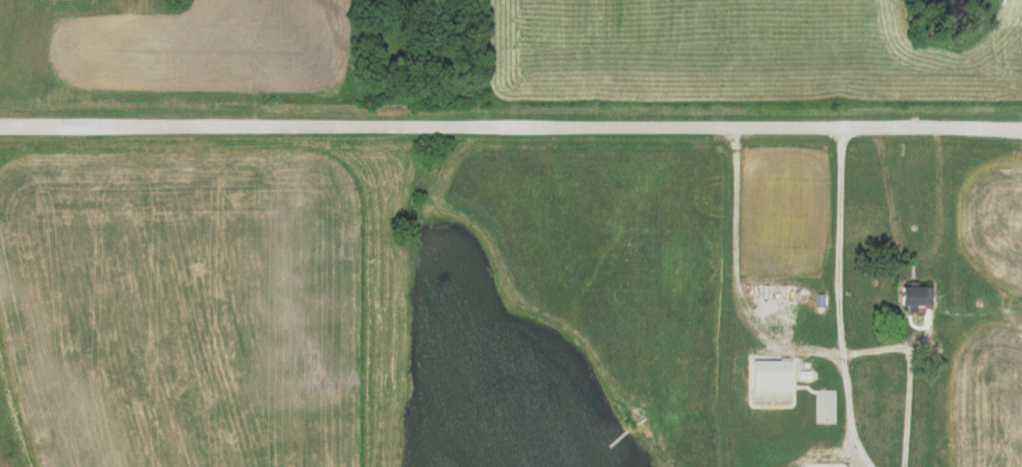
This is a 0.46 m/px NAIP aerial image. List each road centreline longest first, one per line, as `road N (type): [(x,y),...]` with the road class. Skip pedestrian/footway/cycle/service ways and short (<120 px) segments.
road 1 (residential): [(1021,128),(0,127)]

